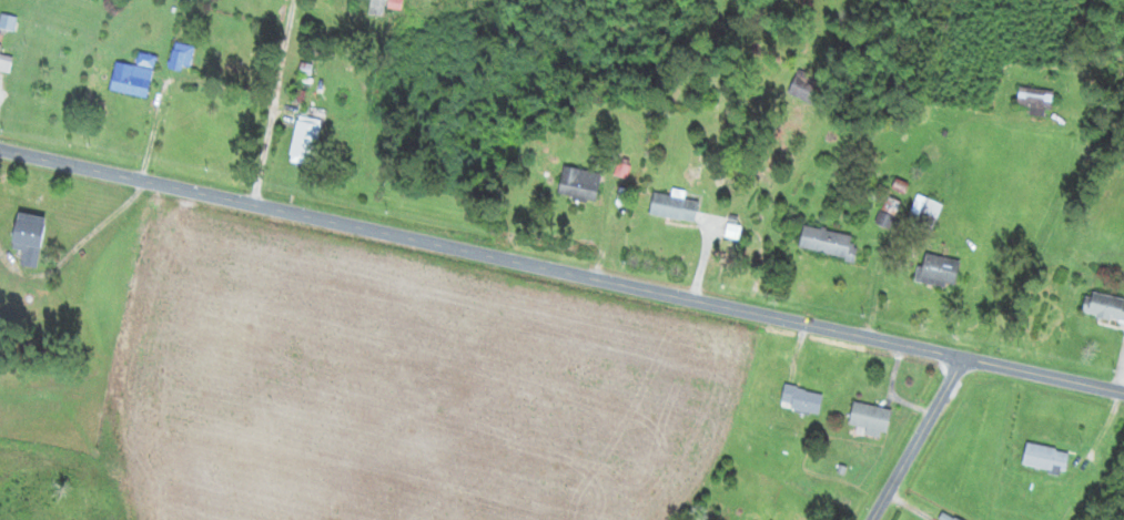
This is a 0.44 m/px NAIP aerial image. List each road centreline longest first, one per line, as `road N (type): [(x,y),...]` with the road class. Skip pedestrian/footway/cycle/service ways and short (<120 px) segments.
road 1 (residential): [(1123,394),(0,148)]
road 2 (residential): [(253,205),(276,12)]
road 3 (residential): [(873,519),(961,358)]

